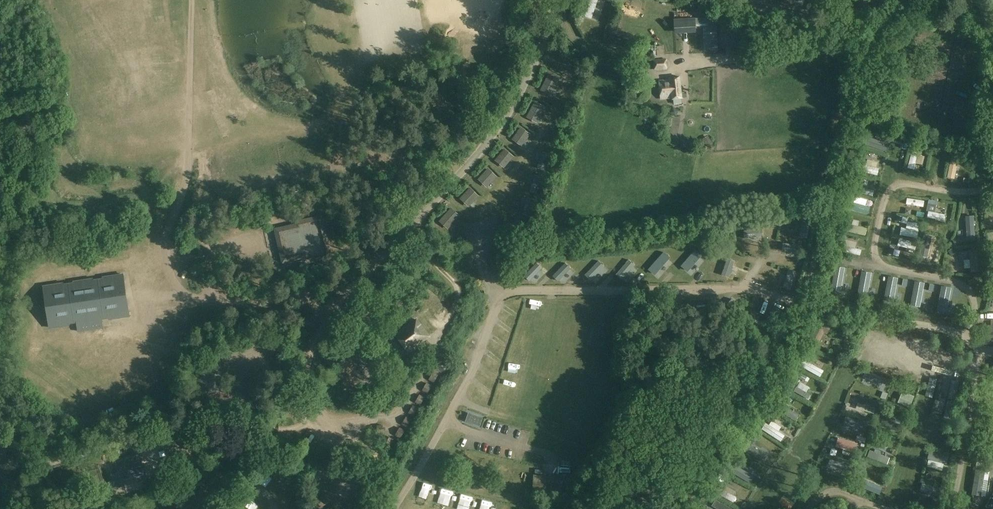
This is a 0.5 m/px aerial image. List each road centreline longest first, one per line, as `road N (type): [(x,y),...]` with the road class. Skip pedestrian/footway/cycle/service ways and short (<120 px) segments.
road 1 (unclassified): [(564,0),(496,129),(334,308)]
road 2 (track): [(971,344),(976,303),(969,289),(892,269),(877,257),(876,240),(886,196),(899,185),(992,190)]
road 3 (track): [(799,303),(760,373),(712,424),(669,508)]
road 4 (track): [(334,308),(302,295),(257,306),(130,296)]
road 5 (track): [(992,353),(945,331),(799,303)]
road 6 (track): [(842,35),(766,56),(684,65),(652,78)]
road 7 (track): [(313,402),(300,428),(242,457),(166,454)]
road 8 (track): [(980,349),(948,508)]
road 9 (track): [(184,297),(170,277),(168,228),(188,175),(189,149)]
road 10 (track): [(313,402),(341,420),(395,415),(431,365)]
road 11 (track): [(193,0),(189,149)]
road 12 (track): [(557,14),(578,40),(618,45),(644,58),(654,97)]

